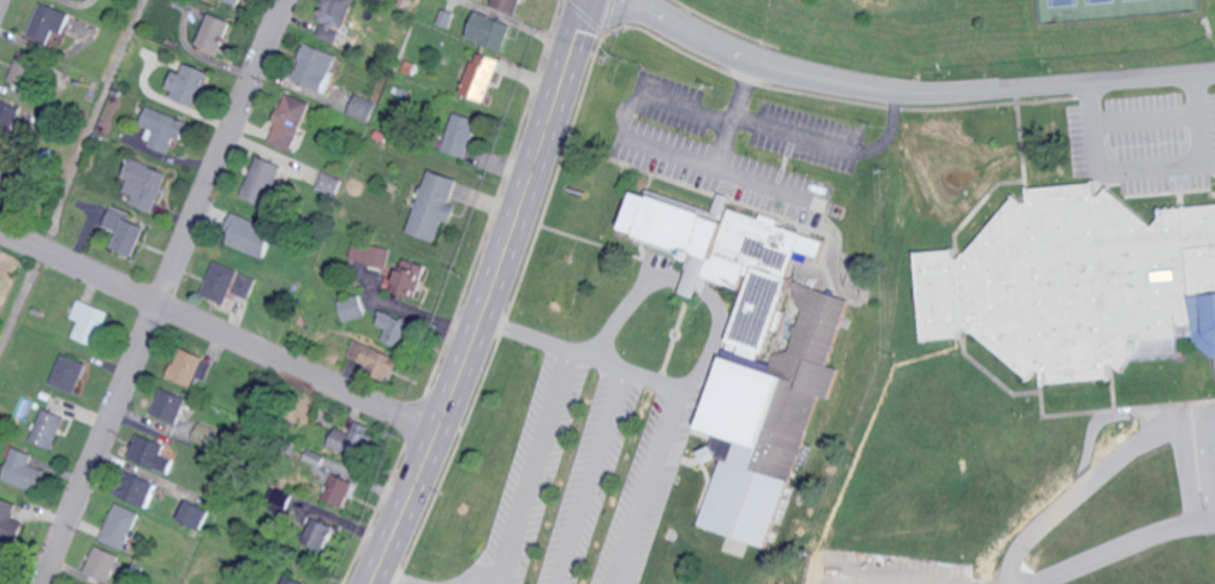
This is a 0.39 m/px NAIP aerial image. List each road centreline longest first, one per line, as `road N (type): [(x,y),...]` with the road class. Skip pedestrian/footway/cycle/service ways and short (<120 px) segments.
road 1 (residential): [(41,583),(284,0)]
road 2 (secondary): [(369,583),(480,321),(584,0)]
road 3 (residential): [(431,441),(0,239)]

